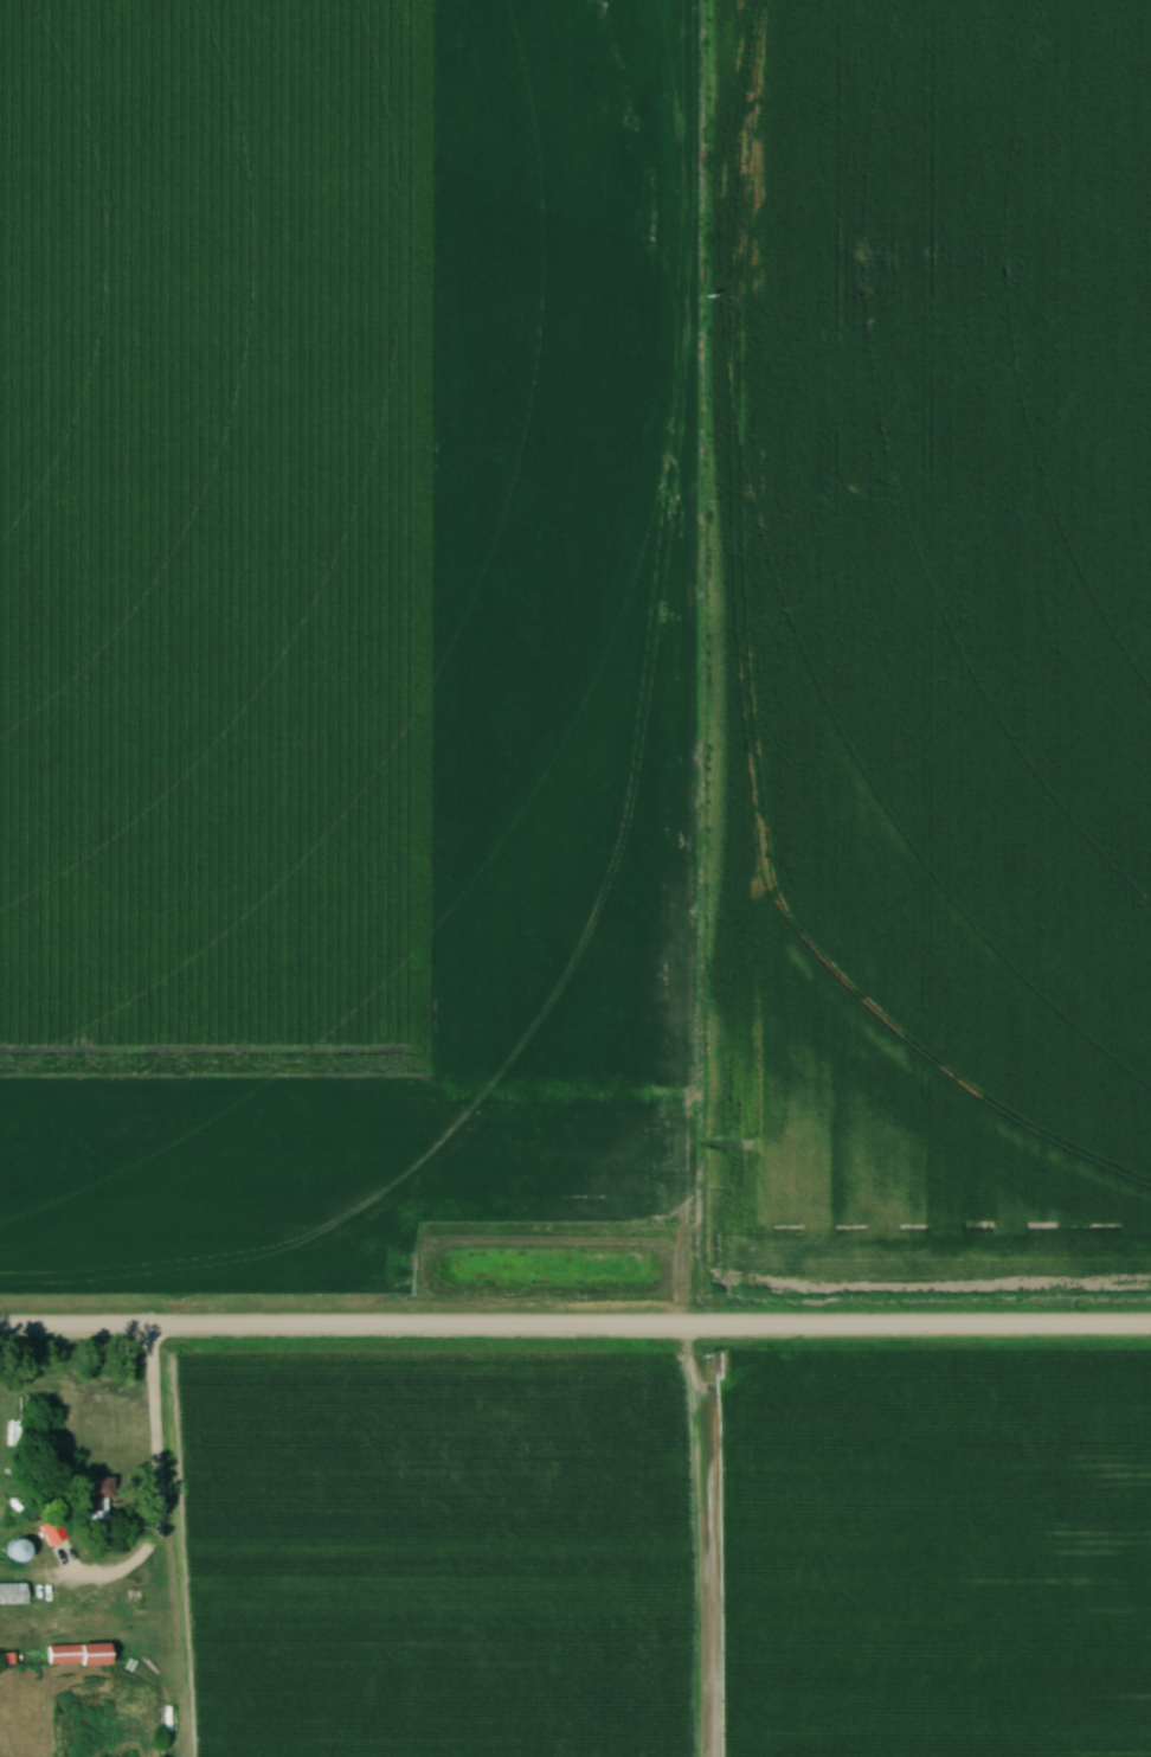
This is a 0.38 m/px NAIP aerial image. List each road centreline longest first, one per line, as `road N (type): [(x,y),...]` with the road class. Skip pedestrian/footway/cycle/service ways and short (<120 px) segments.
road 1 (residential): [(1150,1329),(0,1333)]

